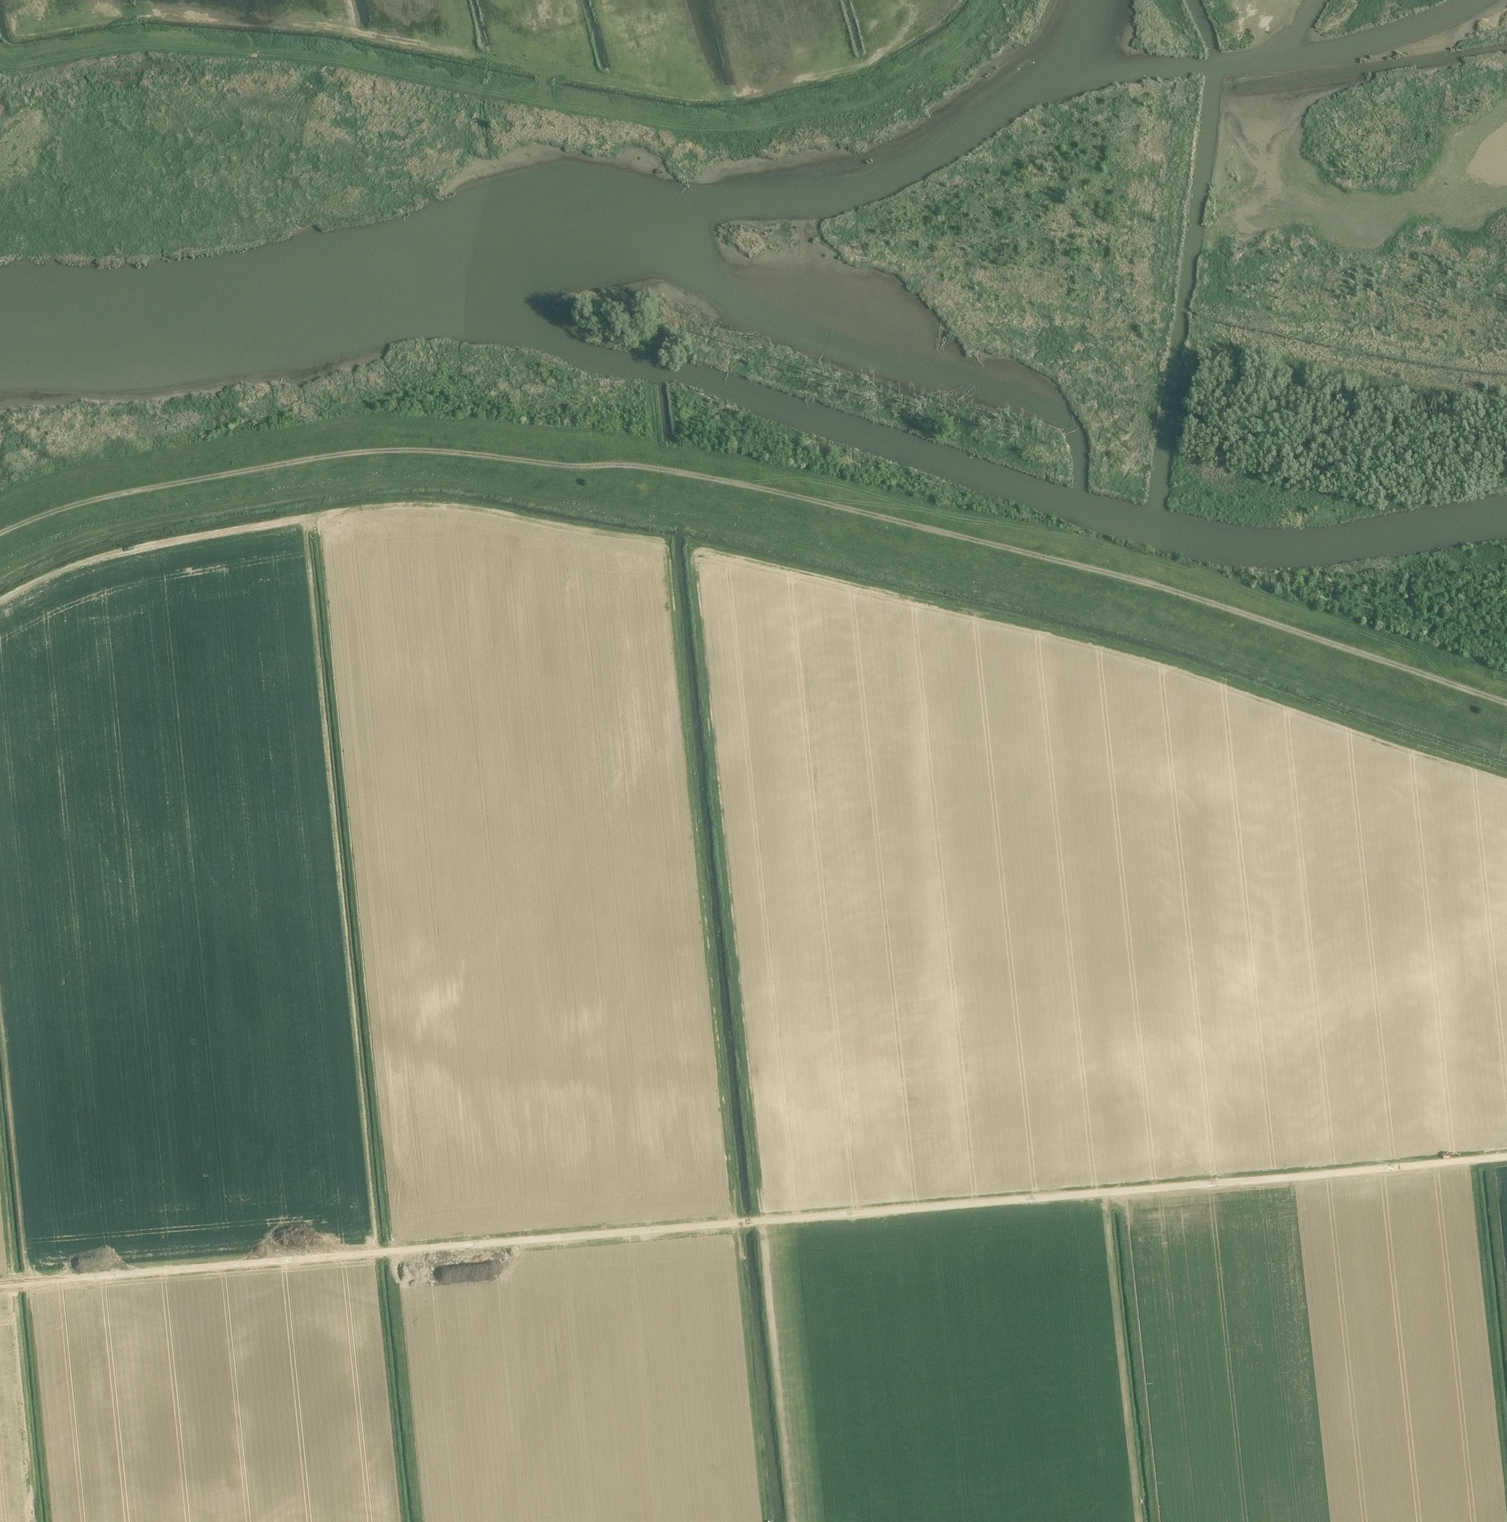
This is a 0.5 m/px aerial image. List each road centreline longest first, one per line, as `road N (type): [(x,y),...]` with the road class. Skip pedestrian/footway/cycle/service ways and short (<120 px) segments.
road 1 (track): [(1506,701),(1165,582),(632,461),(385,448),(61,507),(0,540)]
road 2 (track): [(0,1287),(1506,1154)]

